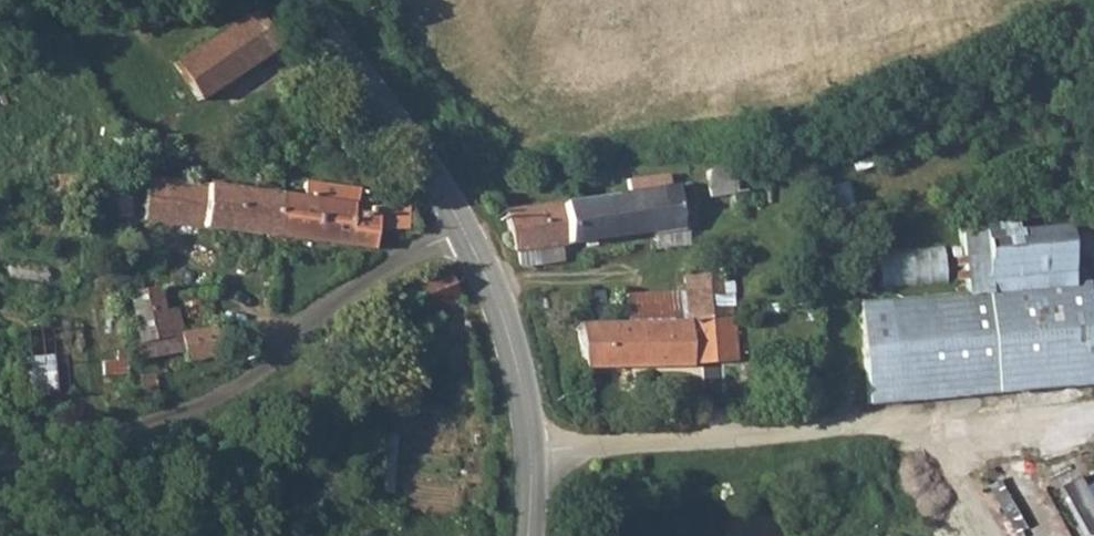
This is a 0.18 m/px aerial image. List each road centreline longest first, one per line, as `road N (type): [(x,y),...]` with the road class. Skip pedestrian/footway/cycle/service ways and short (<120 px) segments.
road 1 (unclassified): [(456,223),(211,403),(70,456),(4,469)]
road 2 (track): [(528,449),(595,452),(868,427),(934,474),(984,535)]
road 3 (tertiary): [(525,535),(526,409),(511,343),(456,223)]
road 4 (tertiary): [(456,223),(300,0)]

